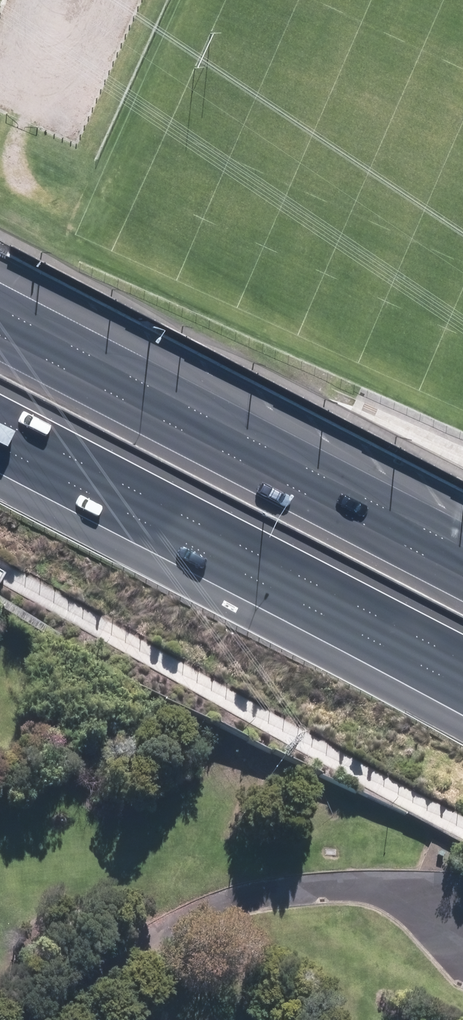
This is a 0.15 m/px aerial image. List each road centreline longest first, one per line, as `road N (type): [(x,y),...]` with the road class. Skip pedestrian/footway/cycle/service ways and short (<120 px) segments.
road 1 (motorway): [(462,686),(0,446)]
road 2 (motorway): [(0,311),(462,551)]

